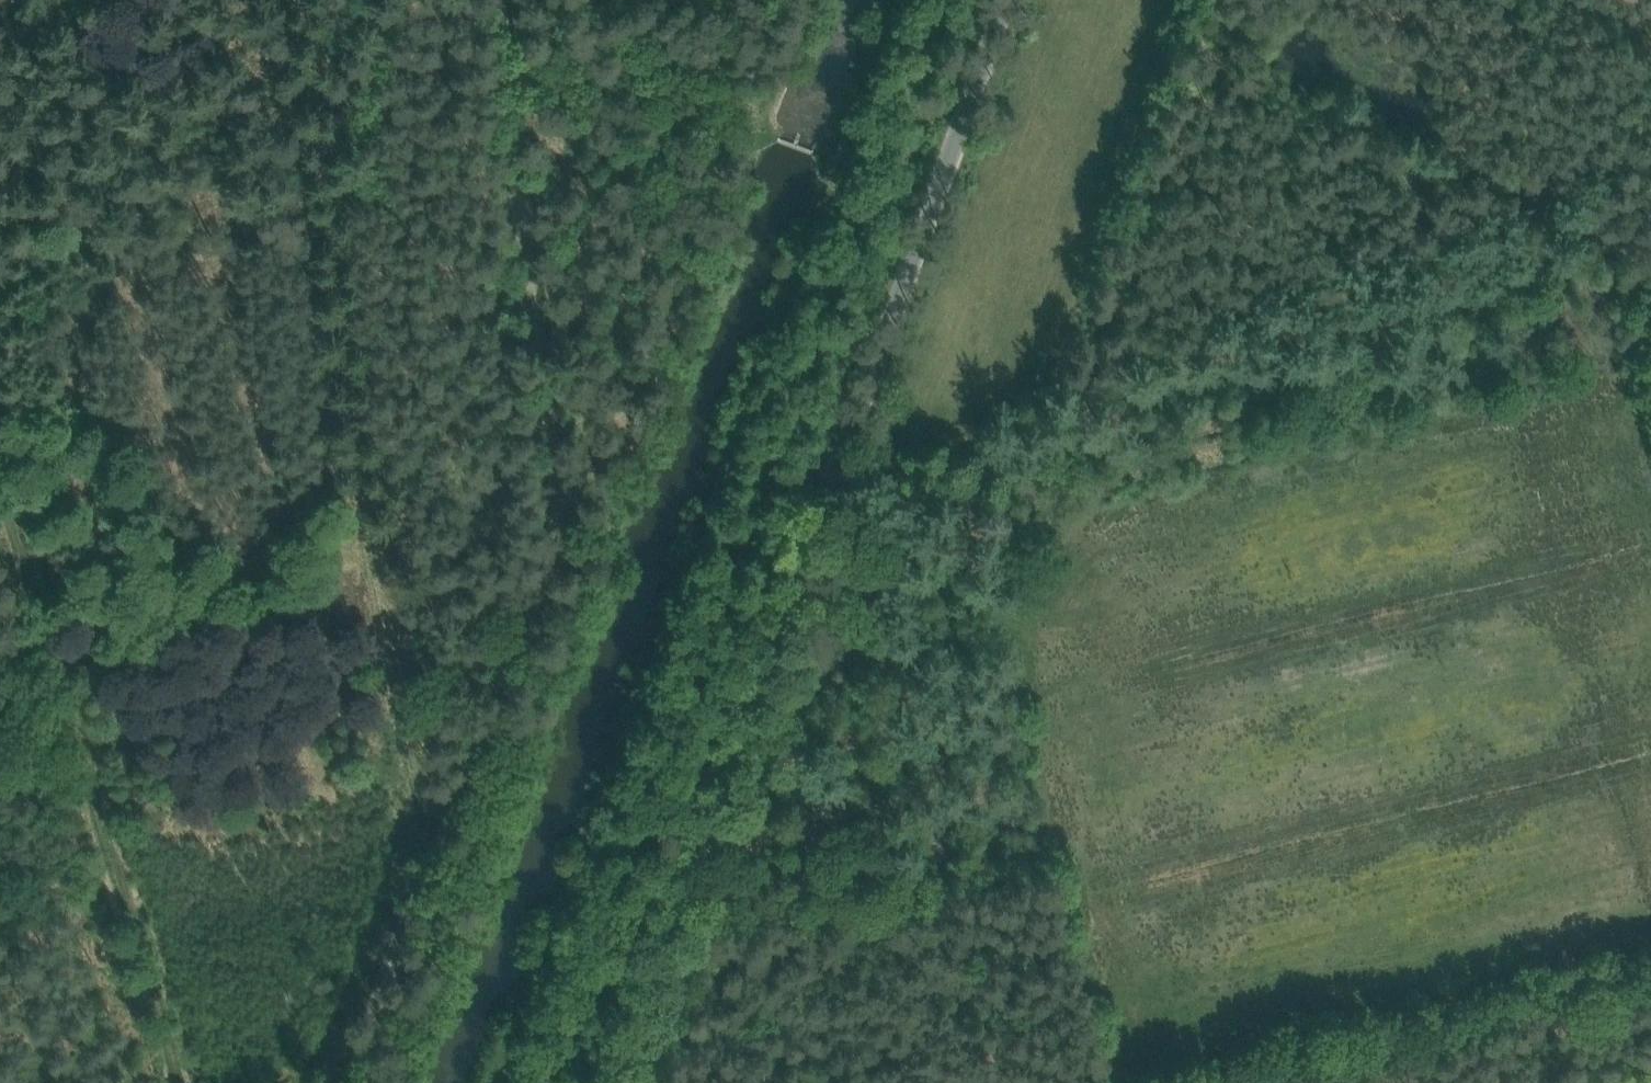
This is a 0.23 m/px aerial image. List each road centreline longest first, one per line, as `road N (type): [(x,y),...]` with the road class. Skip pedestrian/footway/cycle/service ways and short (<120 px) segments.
road 1 (unclassified): [(618,1082),(1017,0)]
road 2 (track): [(338,1082),(552,522),(498,0)]

